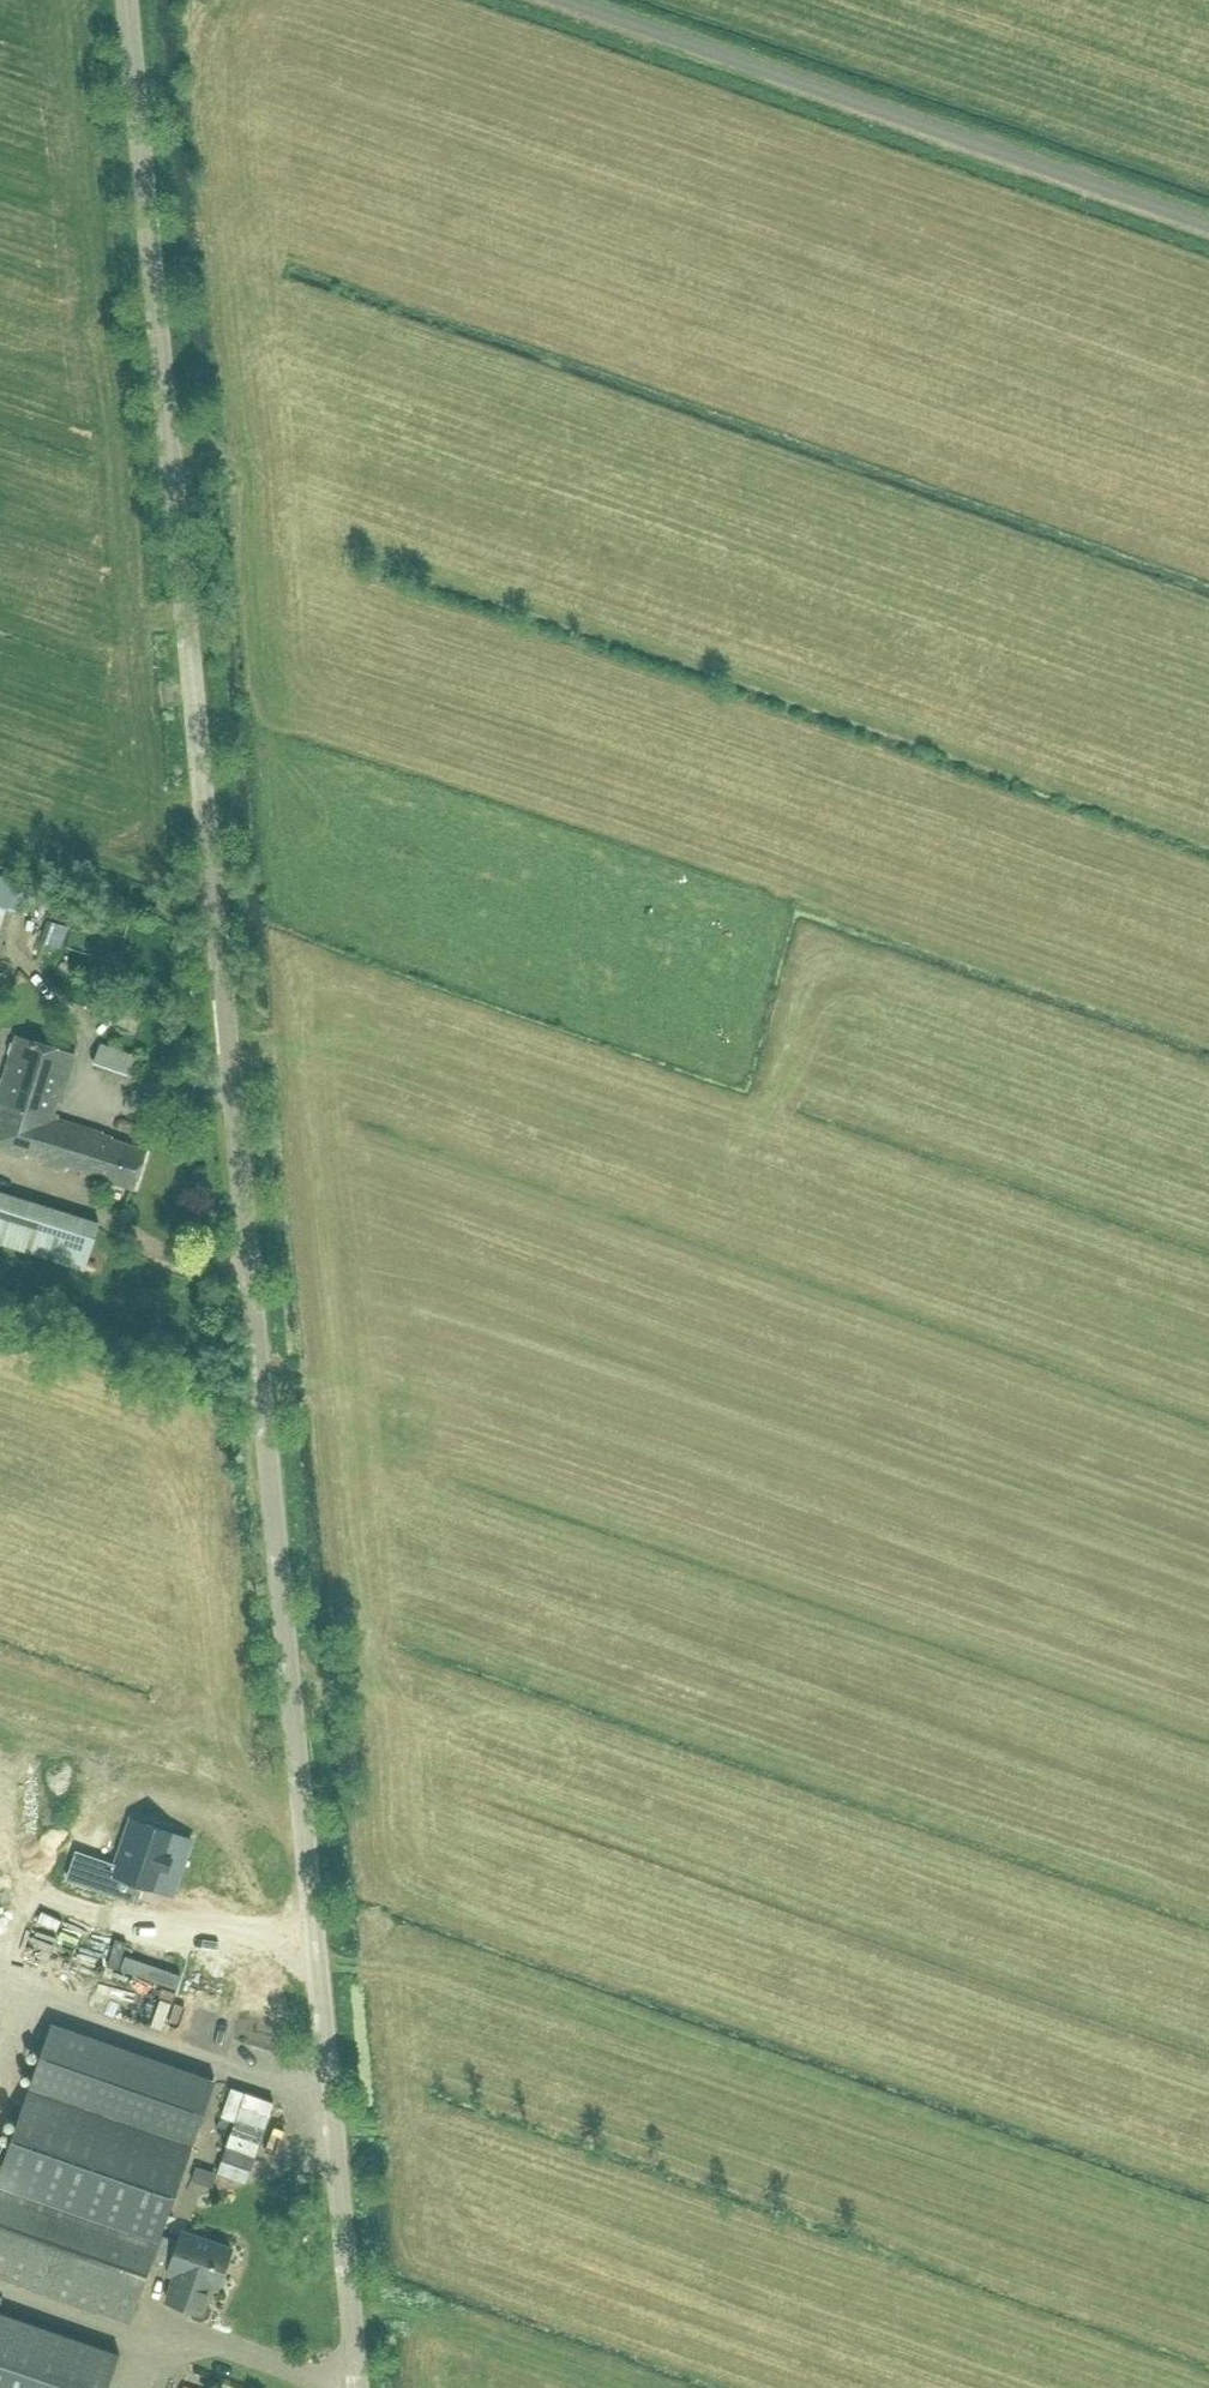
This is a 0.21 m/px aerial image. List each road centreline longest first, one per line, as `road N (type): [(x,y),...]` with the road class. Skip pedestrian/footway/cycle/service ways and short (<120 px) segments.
road 1 (unclassified): [(358,2387),(130,0)]
road 2 (unclassified): [(1208,224),(566,0)]

